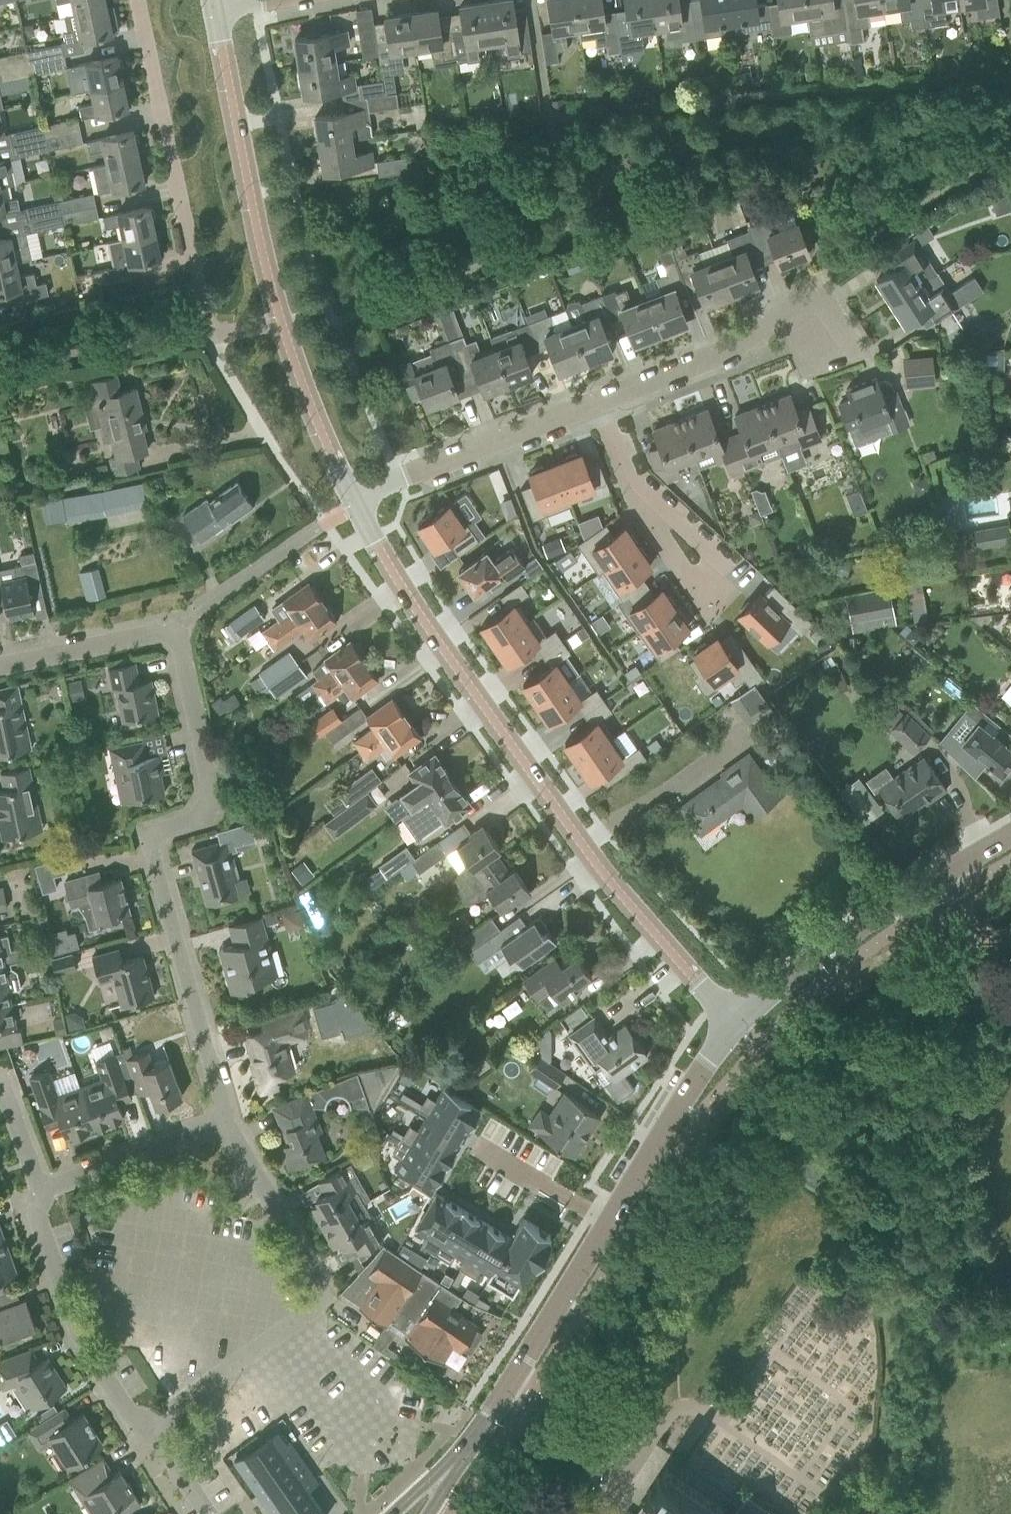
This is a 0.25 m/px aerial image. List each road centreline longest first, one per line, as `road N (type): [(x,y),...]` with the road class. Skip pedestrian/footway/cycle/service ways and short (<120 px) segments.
road 1 (tertiary): [(734,1023),(630,911),(394,575),(359,508)]
road 2 (residential): [(228,1126),(160,867),(165,827),(213,809),(221,791),(178,629)]
road 3 (residential): [(146,1425),(321,1302),(320,1281),(228,1126)]
road 4 (residential): [(209,335),(137,0)]
road 5 (tertiary): [(280,318),(212,11)]
road 6 (tertiary): [(445,1480),(502,1403),(612,1220)]
road 7 (residential): [(596,405),(714,360),(808,308),(831,357)]
road 8 (residential): [(41,1190),(36,1216),(78,1334),(126,1409),(146,1425)]
road 9 (residential): [(359,508),(407,475),(596,405)]
road 10 (tertiary): [(734,1023),(933,881)]
road 11 (tertiary): [(612,1220),(734,1023)]
road 12 (tertiary): [(359,508),(280,318)]
road 13 (residential): [(41,1190),(228,1126)]
road 14 (residential): [(0,658),(178,629)]
road 15 (residential): [(478,1143),(612,1220)]
road 16 (residential): [(642,505),(664,509),(715,562),(697,580)]

